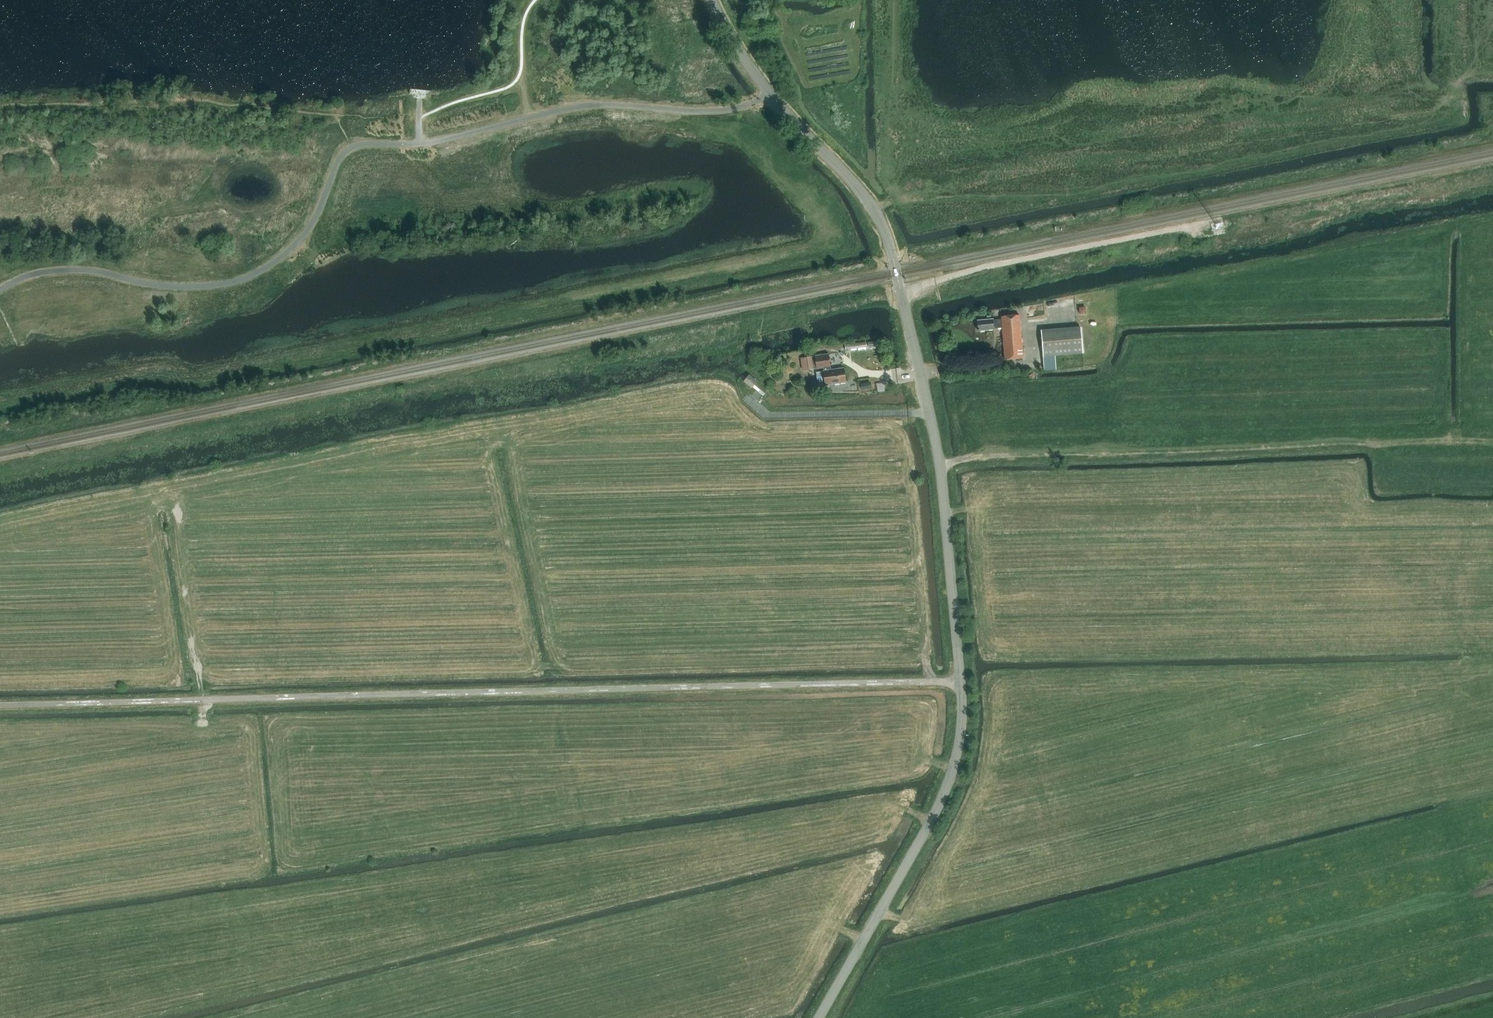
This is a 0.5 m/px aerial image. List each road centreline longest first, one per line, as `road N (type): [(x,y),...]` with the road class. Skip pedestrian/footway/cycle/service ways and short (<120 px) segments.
road 1 (tertiary): [(818,1017),(953,767),(962,697),(943,493),(879,219),(768,95),(712,0)]

